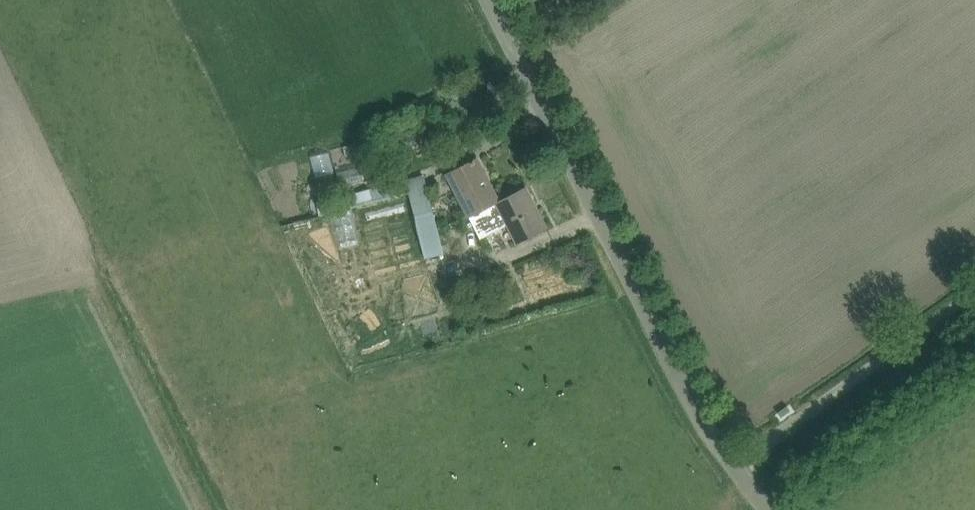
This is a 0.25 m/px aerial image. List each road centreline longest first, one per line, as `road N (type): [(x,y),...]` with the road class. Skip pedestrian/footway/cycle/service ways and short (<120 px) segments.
road 1 (unclassified): [(737,469),(495,0)]
road 2 (unclassified): [(737,469),(974,296)]

